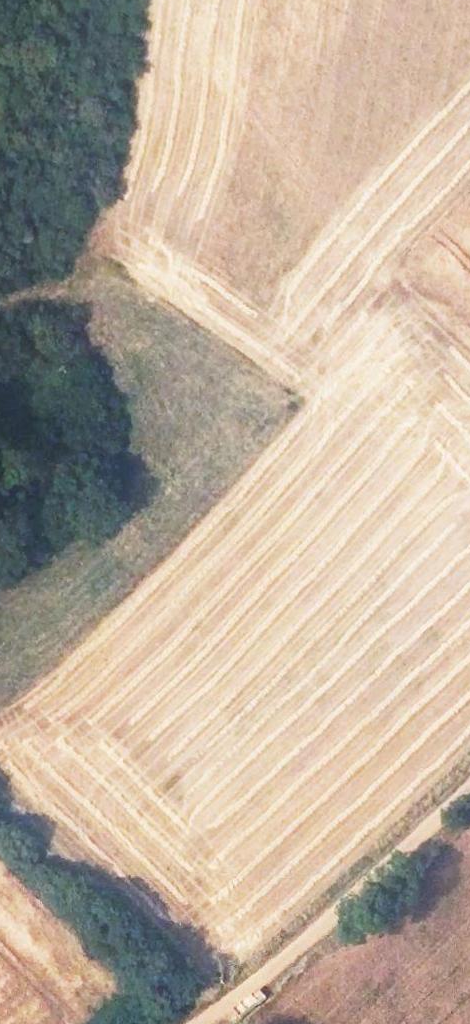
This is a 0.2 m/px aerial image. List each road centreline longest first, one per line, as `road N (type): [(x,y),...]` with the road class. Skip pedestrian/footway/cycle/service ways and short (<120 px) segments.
road 1 (unclassified): [(469,792),(315,937)]
road 2 (track): [(315,937),(204,1023)]

